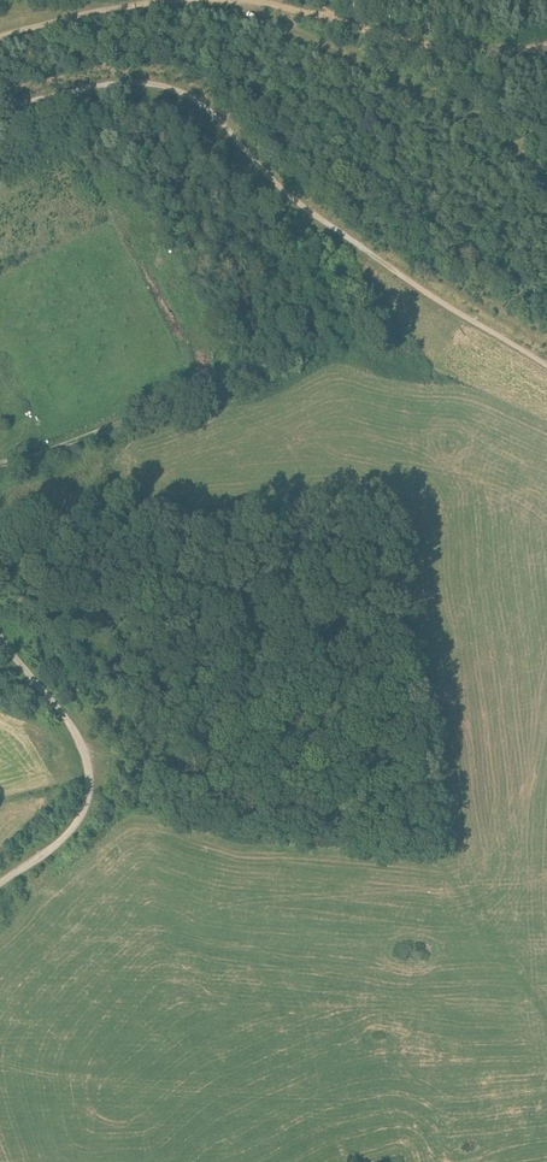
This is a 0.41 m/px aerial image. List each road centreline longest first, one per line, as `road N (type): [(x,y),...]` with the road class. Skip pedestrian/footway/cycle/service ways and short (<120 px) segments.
road 1 (track): [(0,107),(121,82),(174,88),(200,100),(309,211),(546,368)]
road 2 (track): [(214,0),(322,44),(513,147)]
road 3 (track): [(0,894),(75,834),(90,788),(69,730),(0,644)]
road 4 (track): [(258,0),(437,47),(546,42)]
road 5 (track): [(0,41),(86,13),(168,0)]

